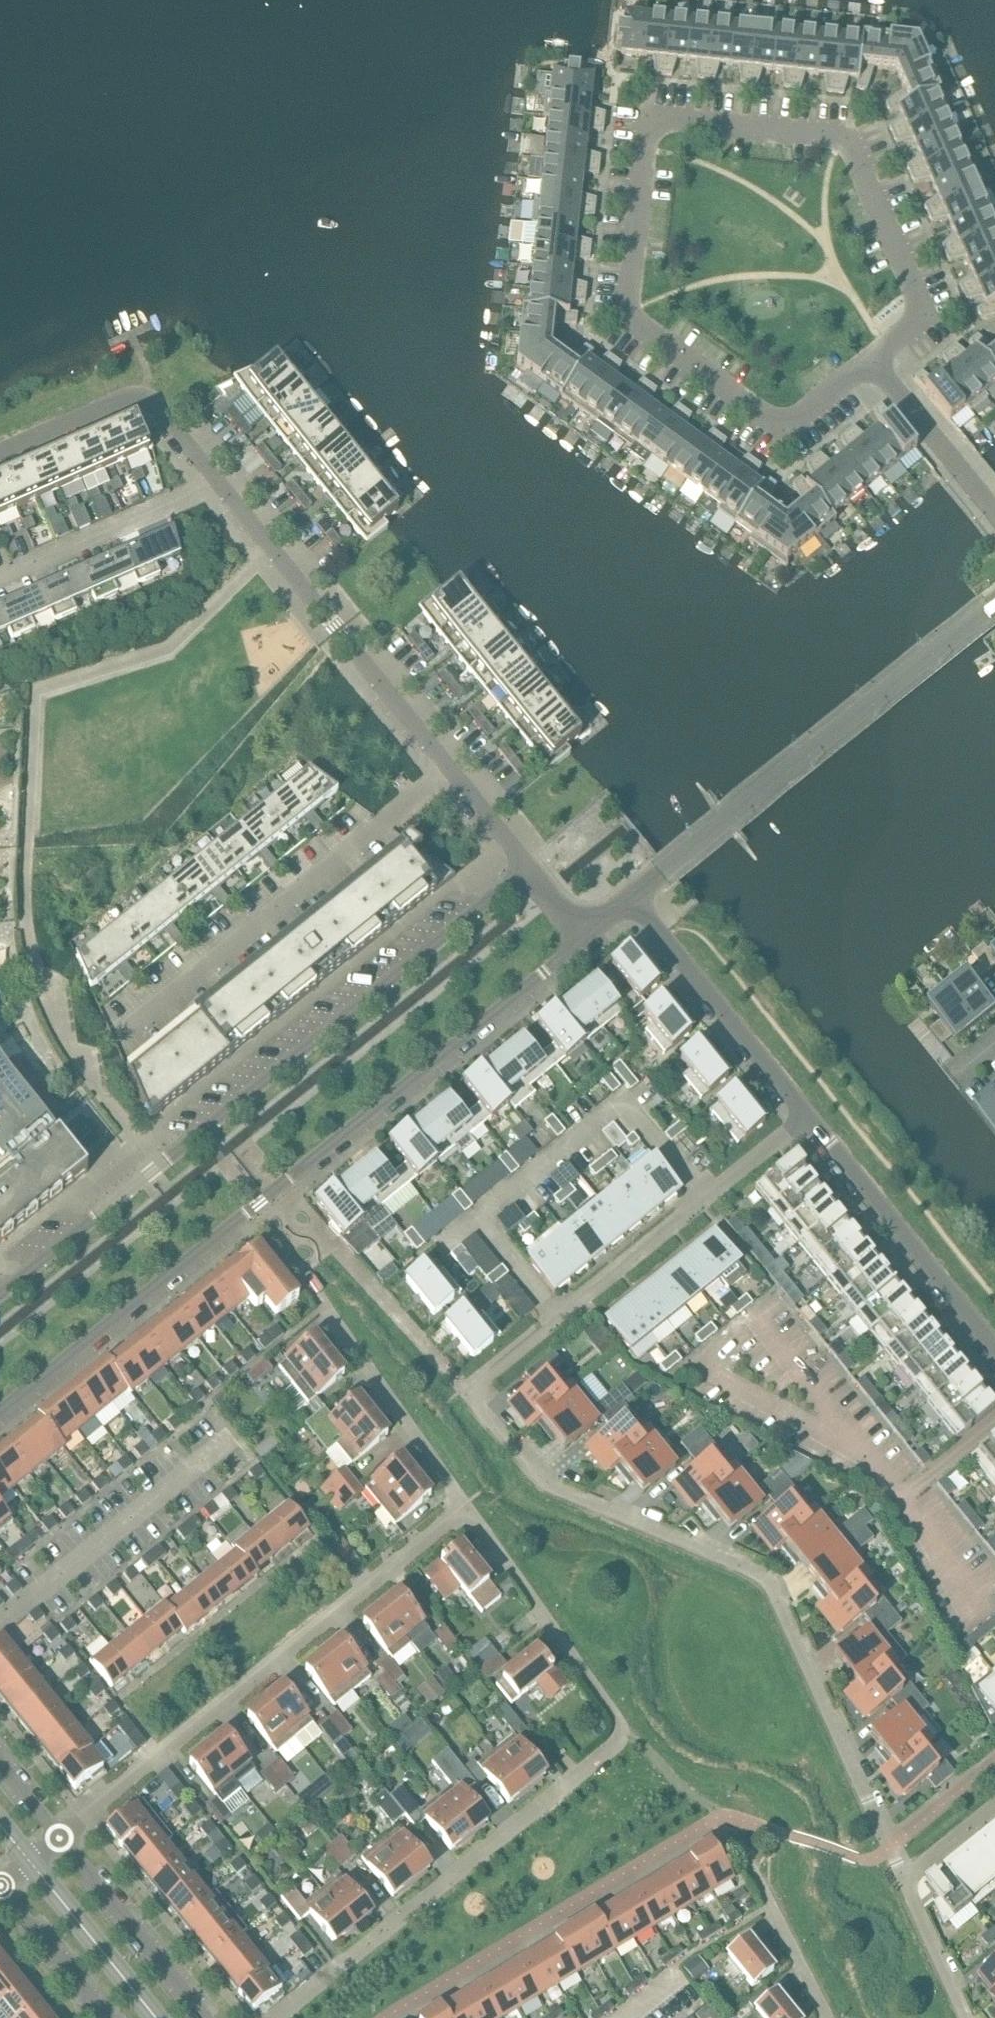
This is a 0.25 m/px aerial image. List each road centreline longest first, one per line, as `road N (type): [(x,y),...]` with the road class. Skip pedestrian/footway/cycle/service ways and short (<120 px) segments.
road 1 (residential): [(905,1887),(775,1586),(733,1558),(551,1488),(472,1399),(808,1117)]
road 2 (residential): [(868,357),(924,314),(845,137),(649,119),(628,315),(782,423),(846,374)]
road 3 (unclassified): [(0,1416),(587,938)]
road 4 (unclassified): [(530,870),(0,1295)]
road 5 (residential): [(467,1507),(61,1837)]
road 6 (unclassified): [(992,607),(632,900)]
road 7 (residential): [(280,2017),(614,1748),(620,1723)]
road 8 (residential): [(454,771),(121,1028)]
road 9 (residential): [(454,771),(221,486)]
road 10 (residential): [(808,1117),(994,1361)]
road 11 (residential): [(230,1435),(0,1622)]
road 12 (residential): [(632,900),(808,1117)]
road 13 (residential): [(221,486),(143,398),(124,398),(0,453)]
road 14 (residential): [(467,1507),(620,1723)]
road 15 (residential): [(324,1306),(467,1507)]
road 16 (residential): [(221,486),(0,583)]
road 17 (residential): [(61,1837),(206,2017)]
road 18 (unclassified): [(161,2017),(32,1862)]
road 19 (residential): [(994,511),(868,357)]
road 20 (residential): [(749,1864),(828,2017)]
road 21 (residential): [(3,1888),(107,2017)]
road 22 (residential): [(966,2017),(905,1887)]
road 23 (residential): [(530,870),(454,771)]

